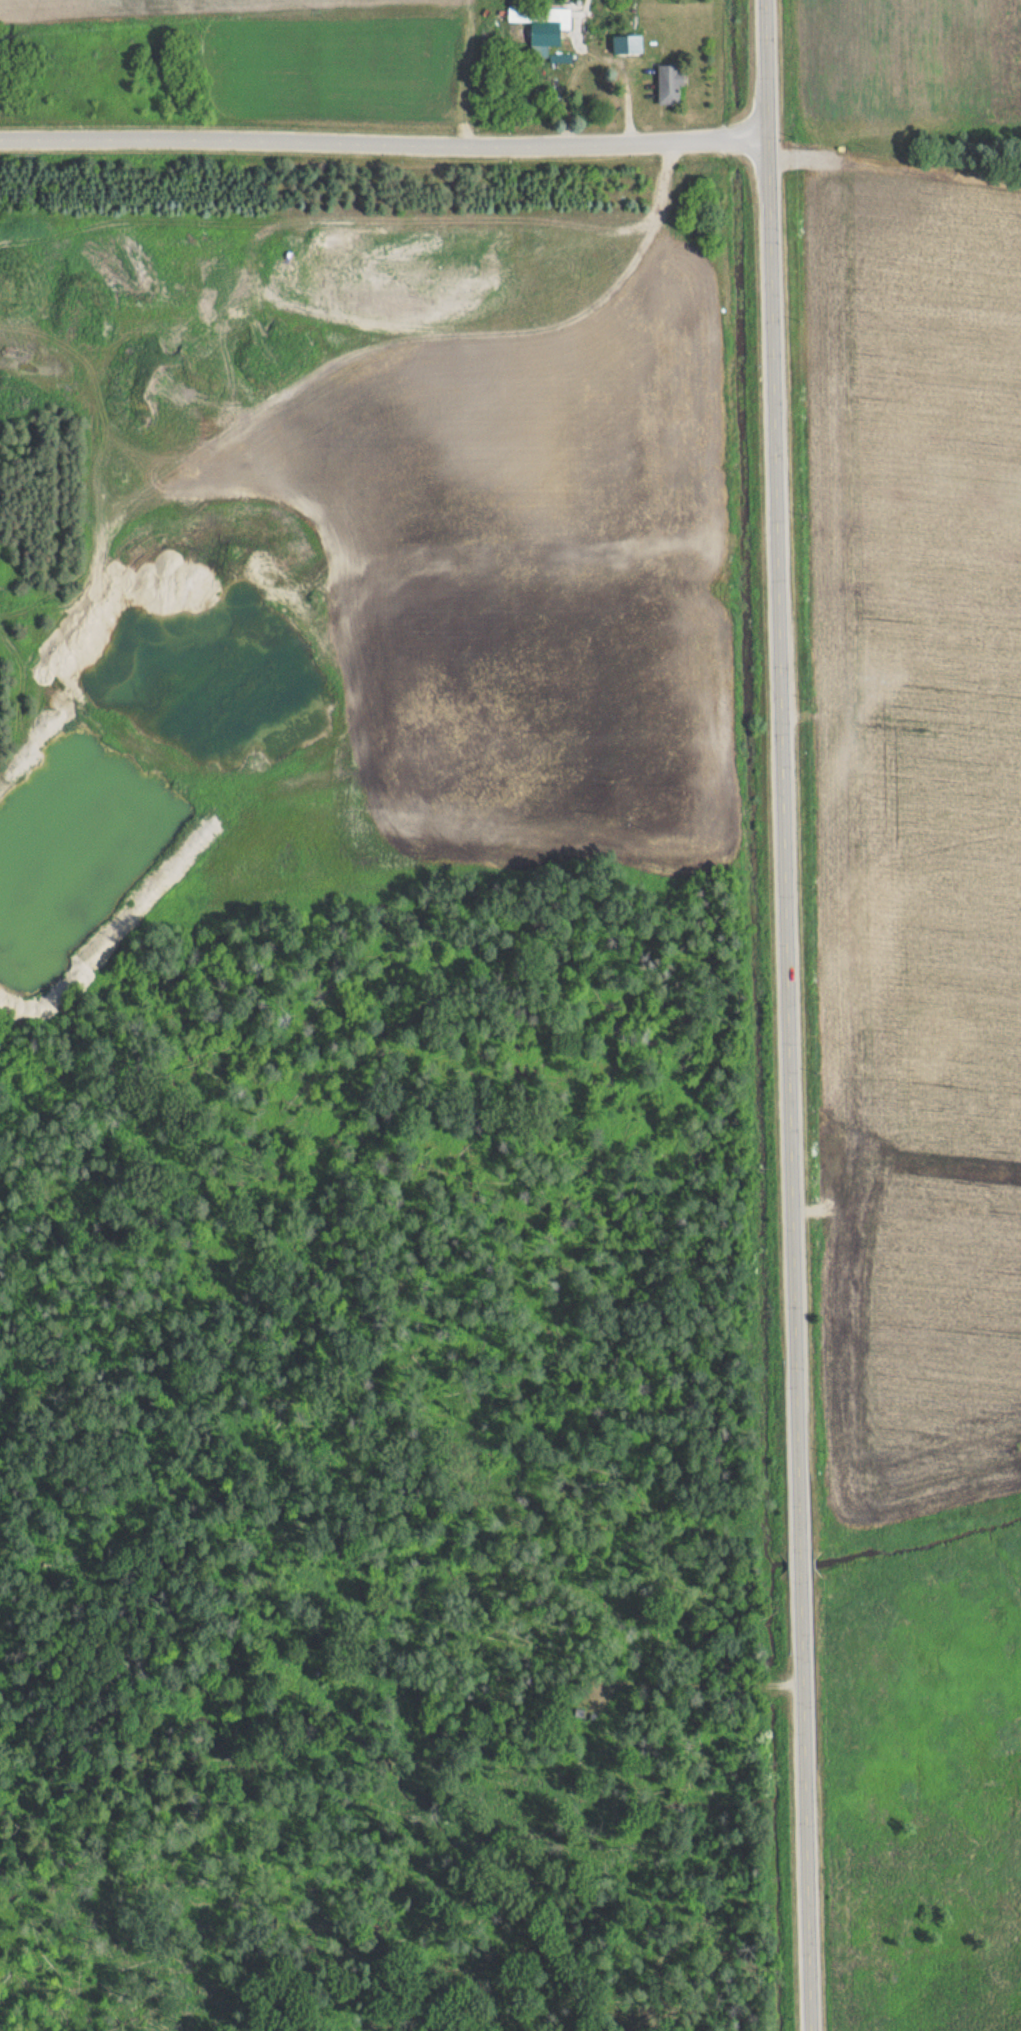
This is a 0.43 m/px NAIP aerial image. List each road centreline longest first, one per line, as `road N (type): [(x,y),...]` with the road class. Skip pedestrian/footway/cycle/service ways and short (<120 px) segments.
road 1 (tertiary): [(817,2030),(763,0)]
road 2 (residential): [(766,144),(0,142)]

